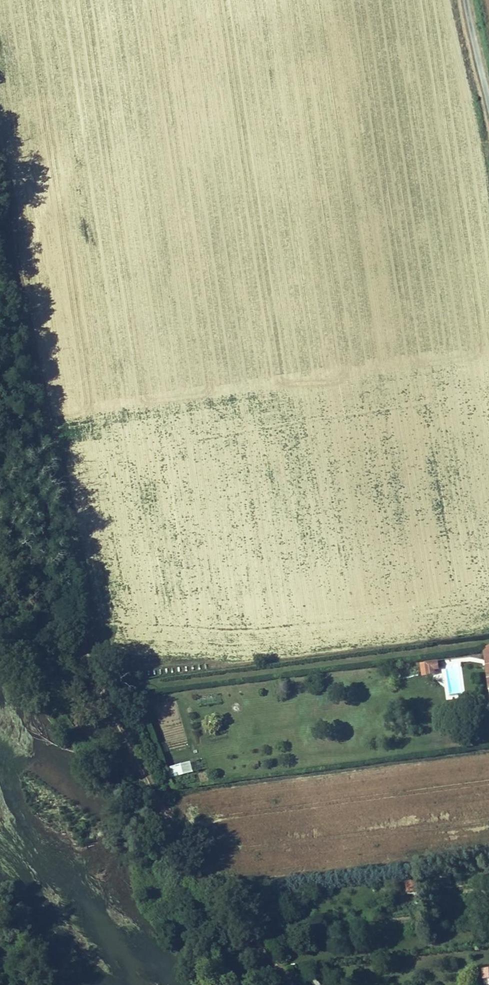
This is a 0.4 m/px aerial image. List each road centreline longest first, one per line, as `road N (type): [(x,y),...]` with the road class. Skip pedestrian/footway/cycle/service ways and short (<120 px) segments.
road 1 (track): [(294,984),(159,802),(0,472)]

